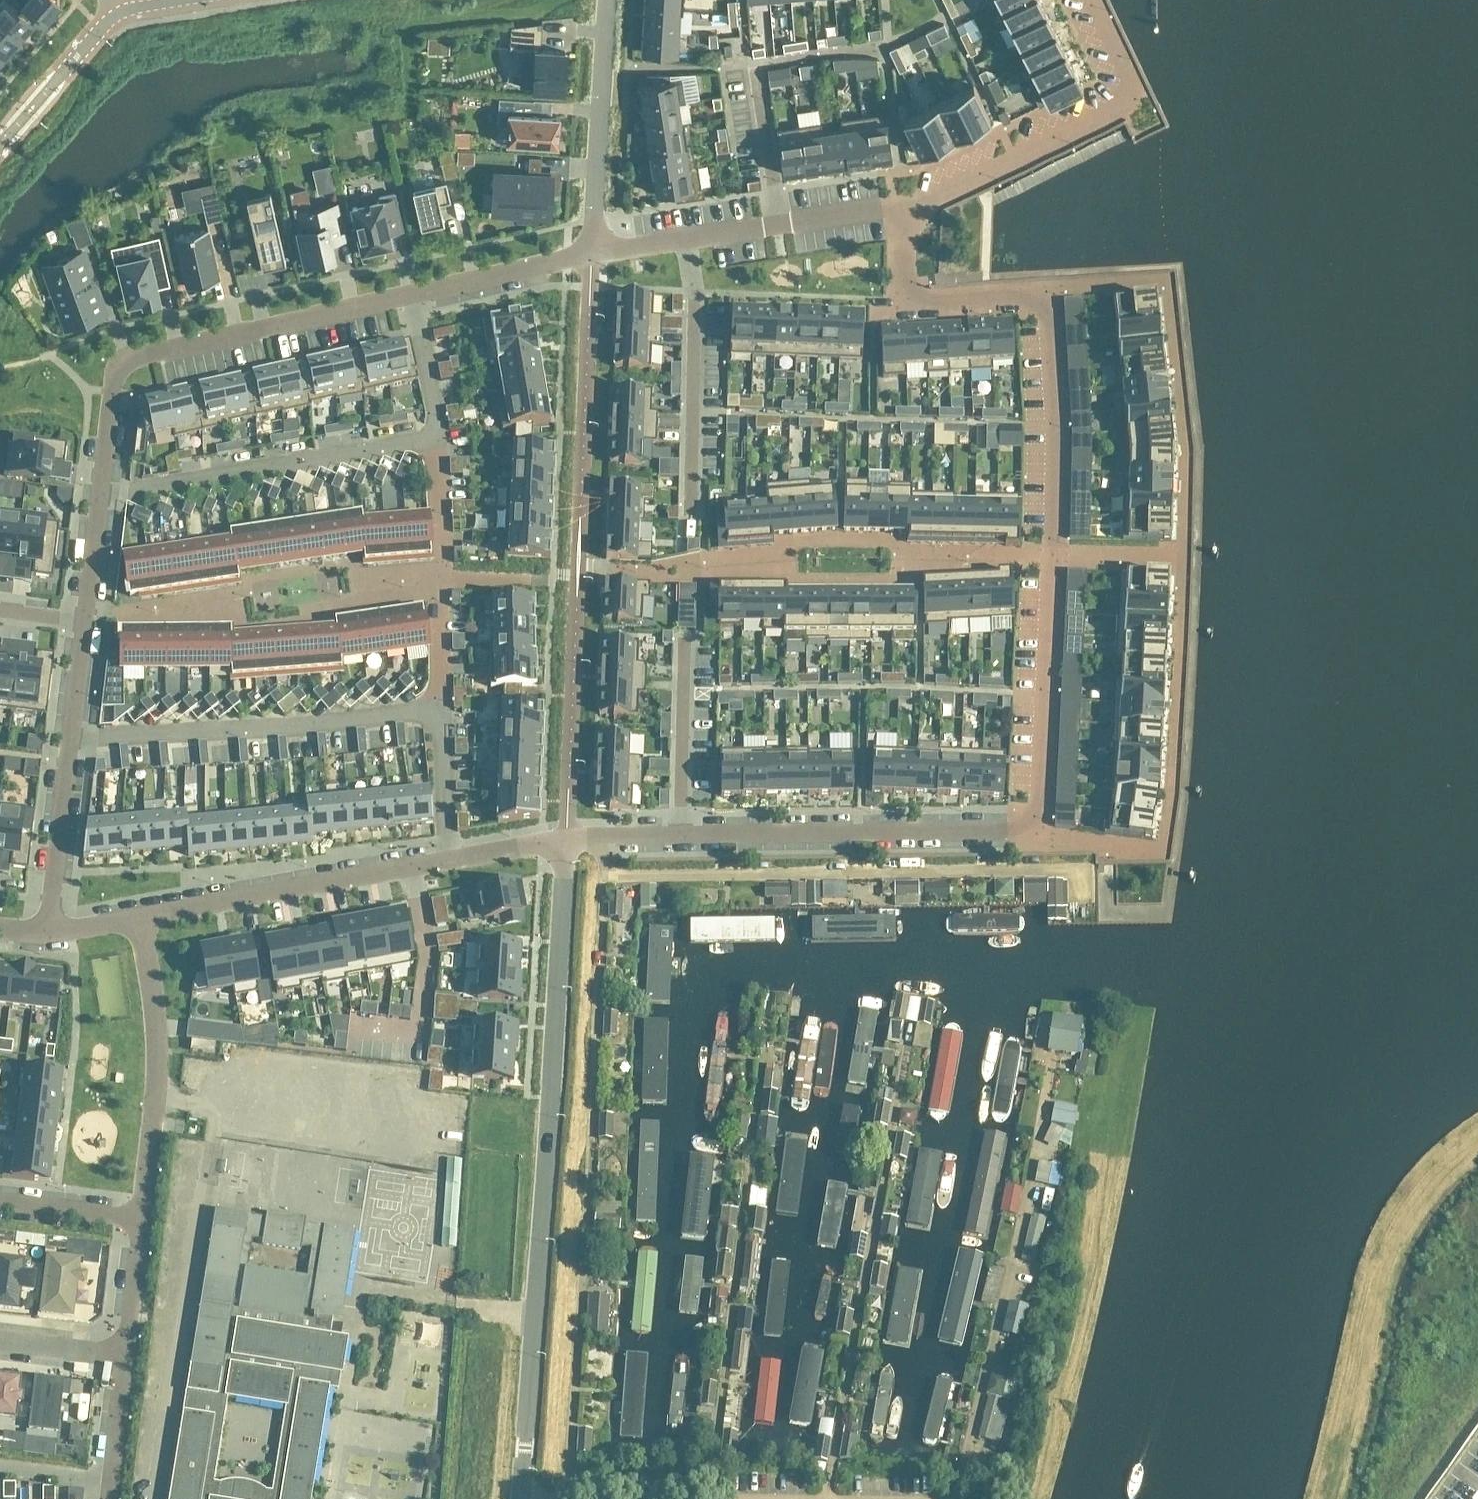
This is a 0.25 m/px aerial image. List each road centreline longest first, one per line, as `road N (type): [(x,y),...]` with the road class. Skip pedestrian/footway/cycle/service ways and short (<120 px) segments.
road 1 (residential): [(912,212),(913,300),(1029,298),(1051,315),(1052,558),(1038,827)]
road 2 (residential): [(84,620),(123,361),(589,256)]
road 3 (residential): [(519,1498),(567,834)]
road 4 (residential): [(570,1498),(603,873)]
road 5 (residential): [(708,1498),(768,1000)]
road 6 (residential): [(603,873),(1084,869)]
road 7 (residential): [(825,1498),(908,1026)]
road 8 (residential): [(953,1498),(1021,1223),(1052,1054)]
road 9 (residential): [(567,834),(137,918)]
road 10 (residential): [(603,834),(1038,827)]
road 11 (residential): [(912,212),(894,205),(589,256)]
road 12 (residential): [(44,934),(84,620)]
road 13 (residential): [(137,918),(154,1003),(155,1098),(140,1218)]
road 14 (residential): [(1125,68),(1130,82),(1115,109),(912,212)]
road 15 (residential): [(589,256),(605,0)]
road 16 (residential): [(0,145),(121,10)]
road 17 (residential): [(0,1200),(140,1218)]
road 18 (residential): [(140,1218),(126,1355)]
road 19 (residential): [(126,1355),(0,1339)]
road 20 (residential): [(126,1355),(113,1480)]

